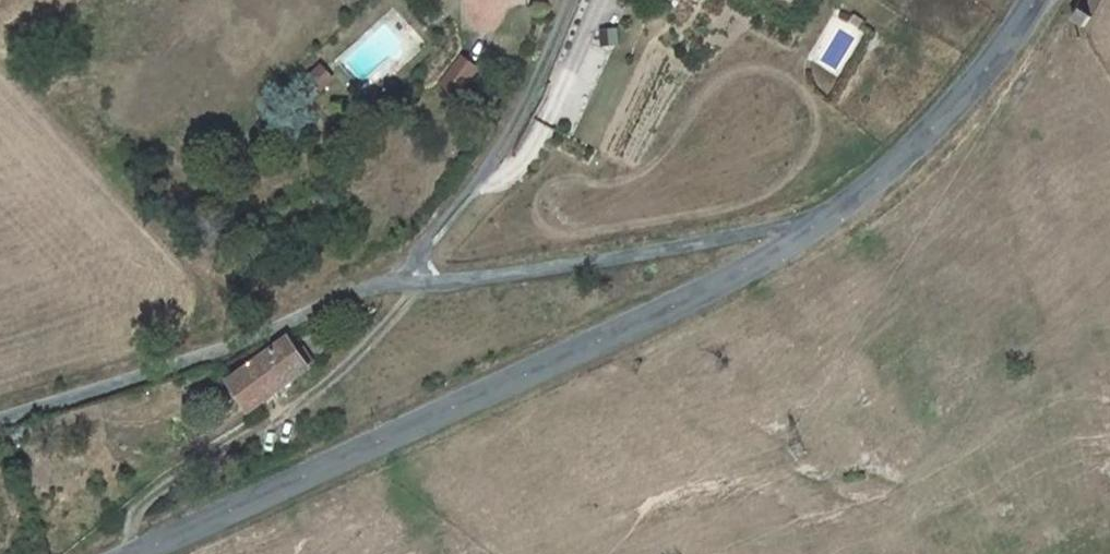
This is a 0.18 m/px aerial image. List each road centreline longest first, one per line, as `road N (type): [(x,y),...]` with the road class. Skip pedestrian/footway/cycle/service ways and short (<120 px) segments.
road 1 (tertiary): [(139,553),(677,305),(828,224)]
road 2 (unclassified): [(0,420),(227,350),(358,291),(419,285)]
road 3 (unclassified): [(419,285),(610,261),(806,220),(828,224)]
road 4 (track): [(138,553),(136,510),(168,482),(278,431),(363,355),(419,285)]
road 5 (residential): [(419,285),(423,253),(504,145),(571,0)]
road 6 (tertiary): [(828,224),(954,112),(1033,0)]

